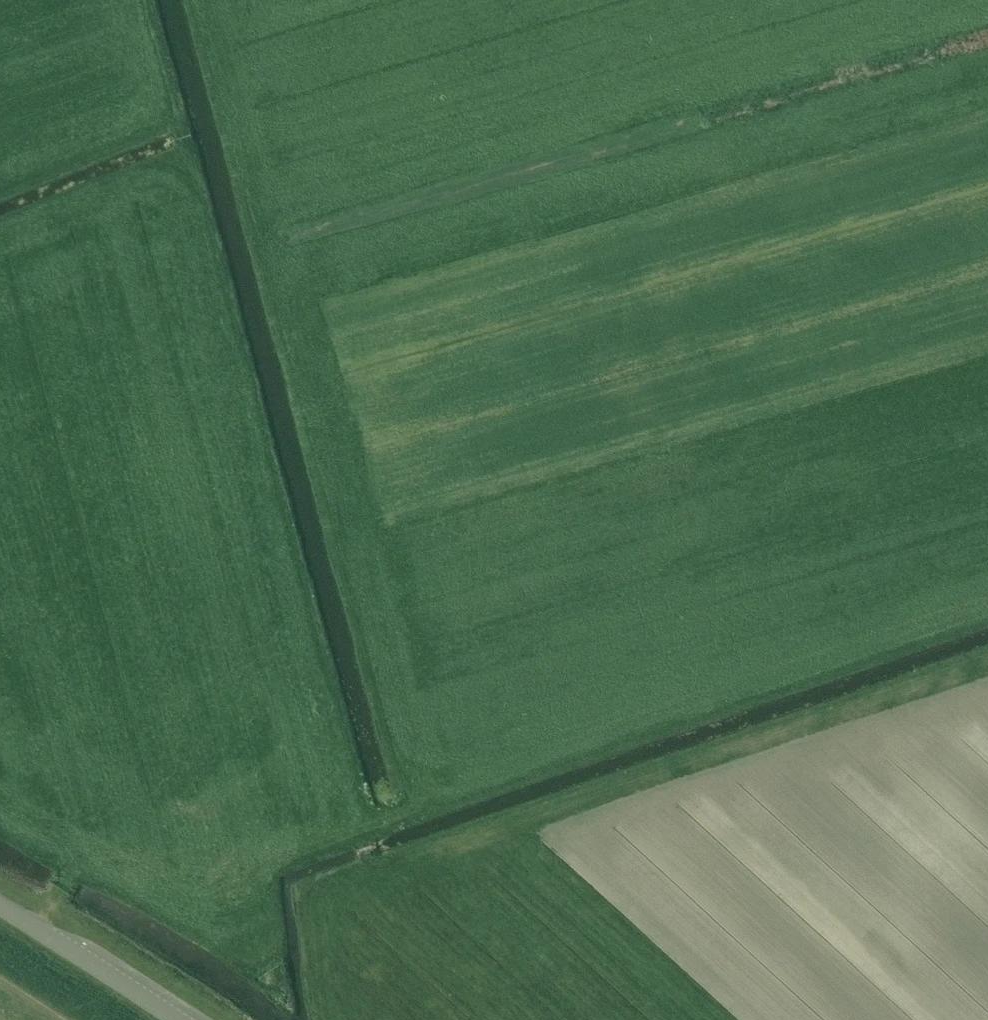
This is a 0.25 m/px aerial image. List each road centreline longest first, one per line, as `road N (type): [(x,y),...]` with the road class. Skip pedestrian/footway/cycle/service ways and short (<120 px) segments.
road 1 (tertiary): [(174,1019),(0,906)]

